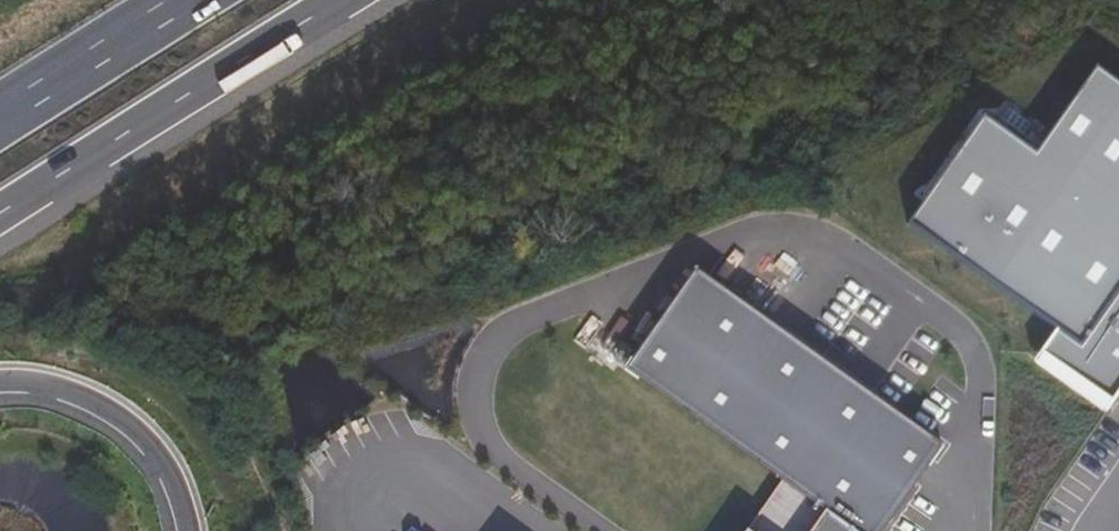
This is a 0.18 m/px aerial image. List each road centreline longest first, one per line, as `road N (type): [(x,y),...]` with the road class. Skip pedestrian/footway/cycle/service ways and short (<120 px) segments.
road 1 (motorway): [(0,213),(338,0)]
road 2 (motorway): [(0,385),(63,397),(134,442),(163,481),(174,530)]
road 3 (motorway): [(184,0),(0,118)]

